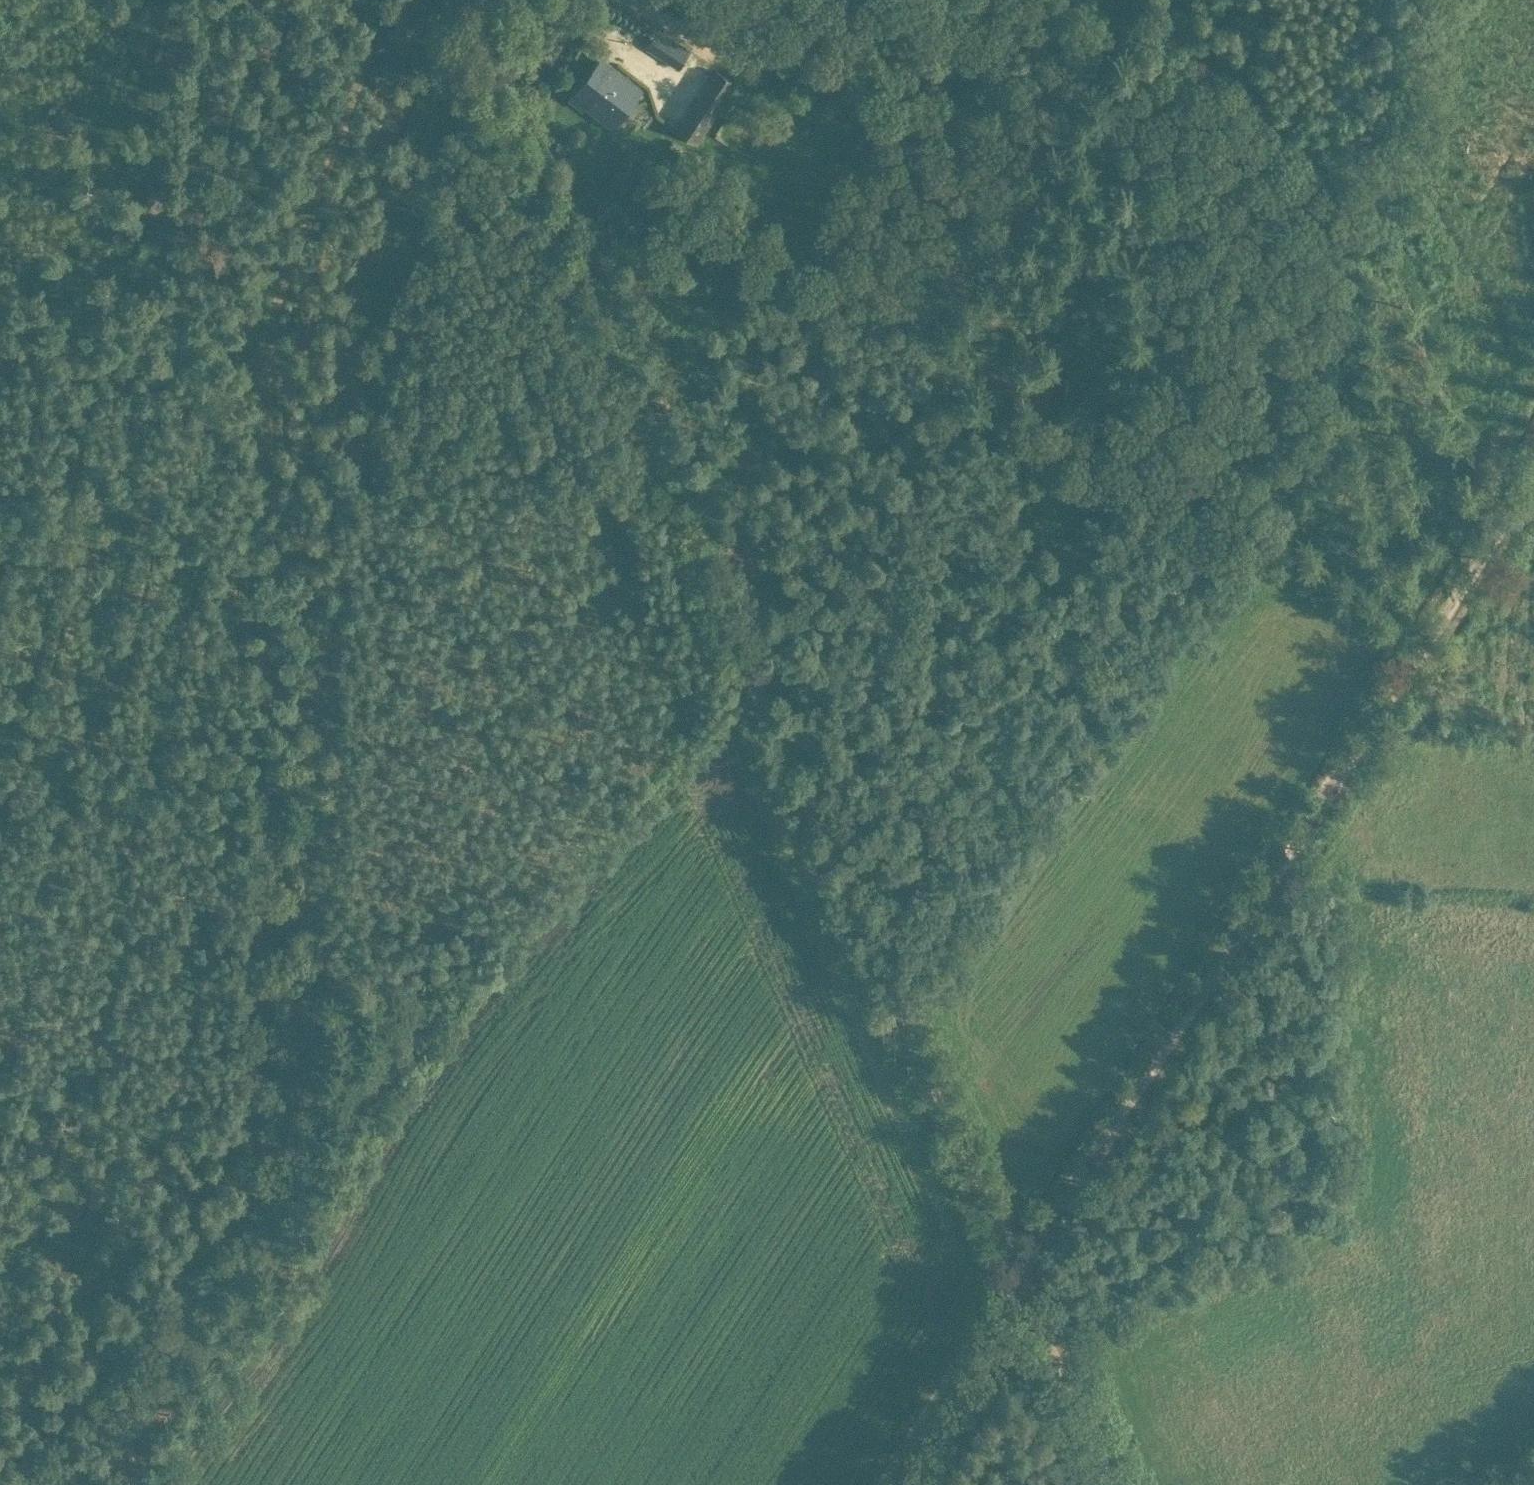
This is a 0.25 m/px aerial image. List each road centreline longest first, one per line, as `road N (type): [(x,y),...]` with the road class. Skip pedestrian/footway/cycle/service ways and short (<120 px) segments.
road 1 (unclassified): [(1019,1267),(482,79),(474,35),(483,0)]
road 2 (track): [(385,0),(268,306),(257,1163)]
road 3 (track): [(1533,457),(1443,628),(1019,1267)]
road 4 (track): [(0,1098),(257,1163),(45,1484)]
road 5 (unclassified): [(878,1484),(1019,1267)]
road 6 (unclassified): [(1114,1484),(1019,1267)]

